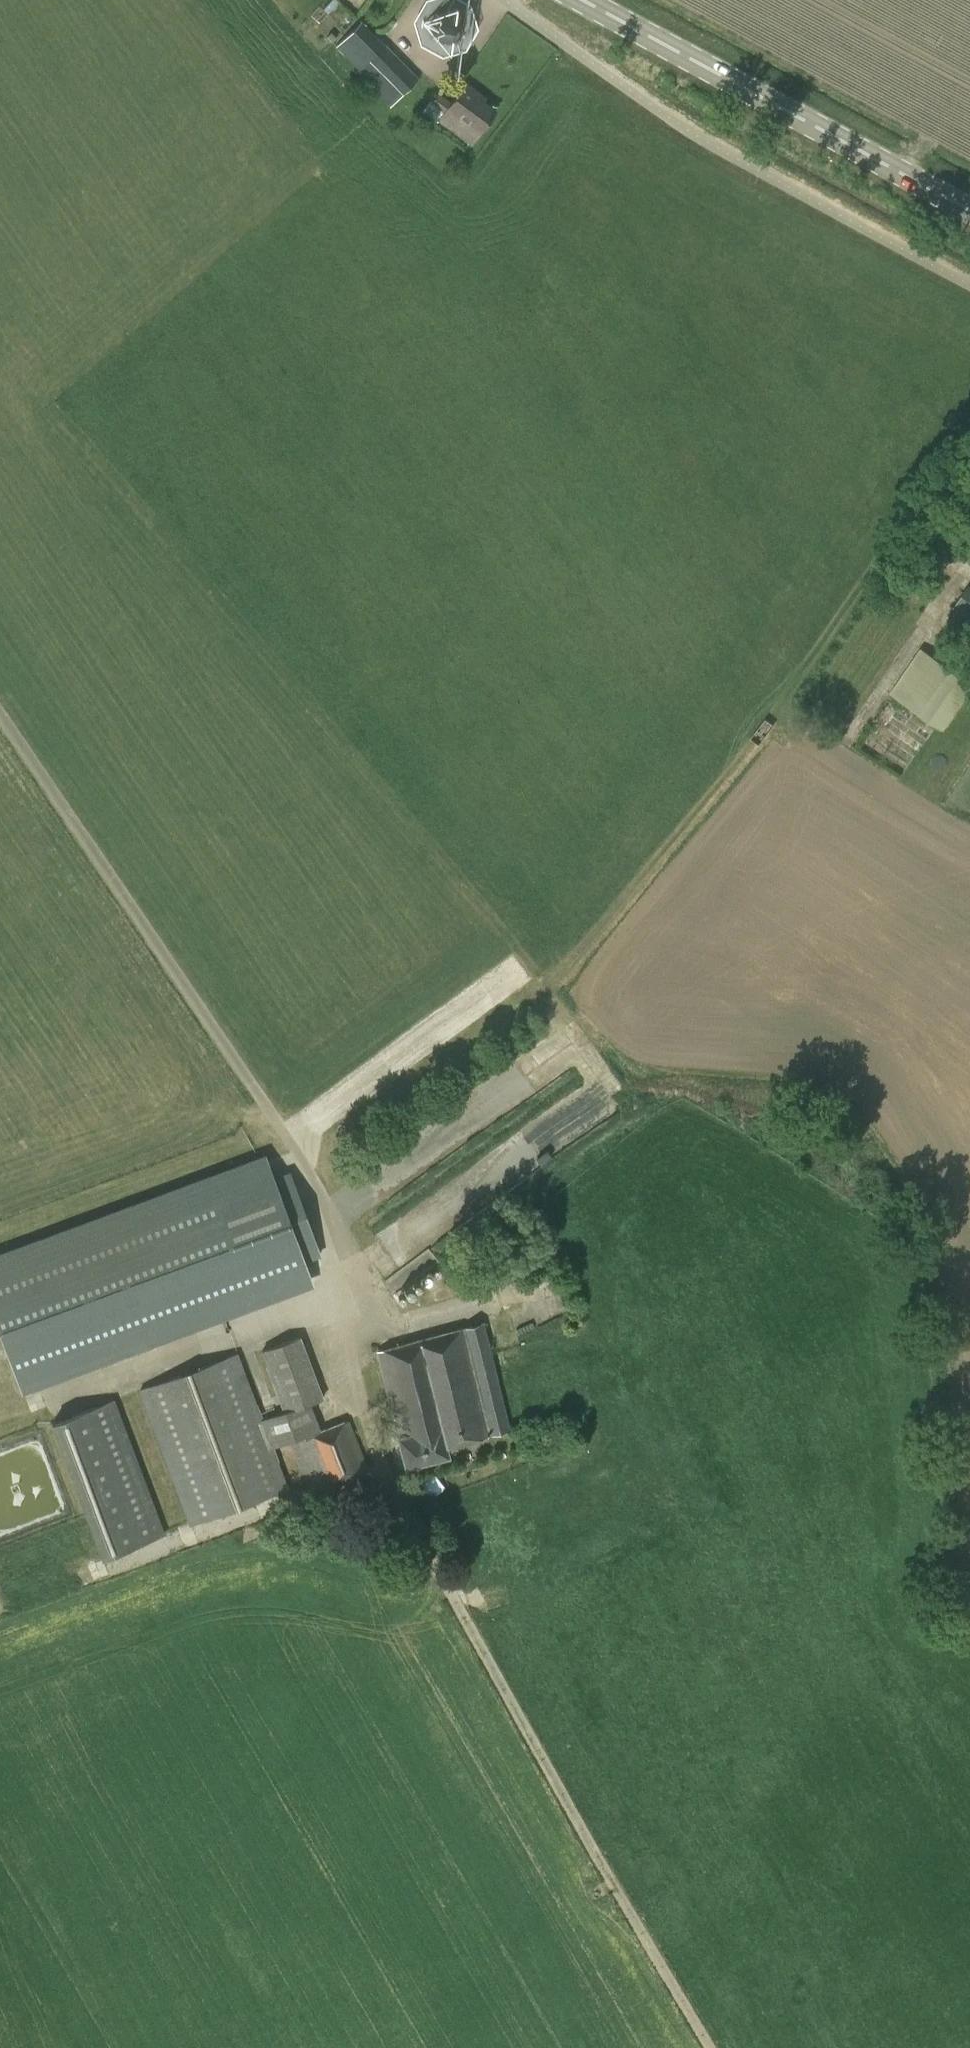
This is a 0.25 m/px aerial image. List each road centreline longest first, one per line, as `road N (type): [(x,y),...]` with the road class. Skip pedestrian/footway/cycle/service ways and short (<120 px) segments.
road 1 (secondary): [(969,218),(574,0)]

